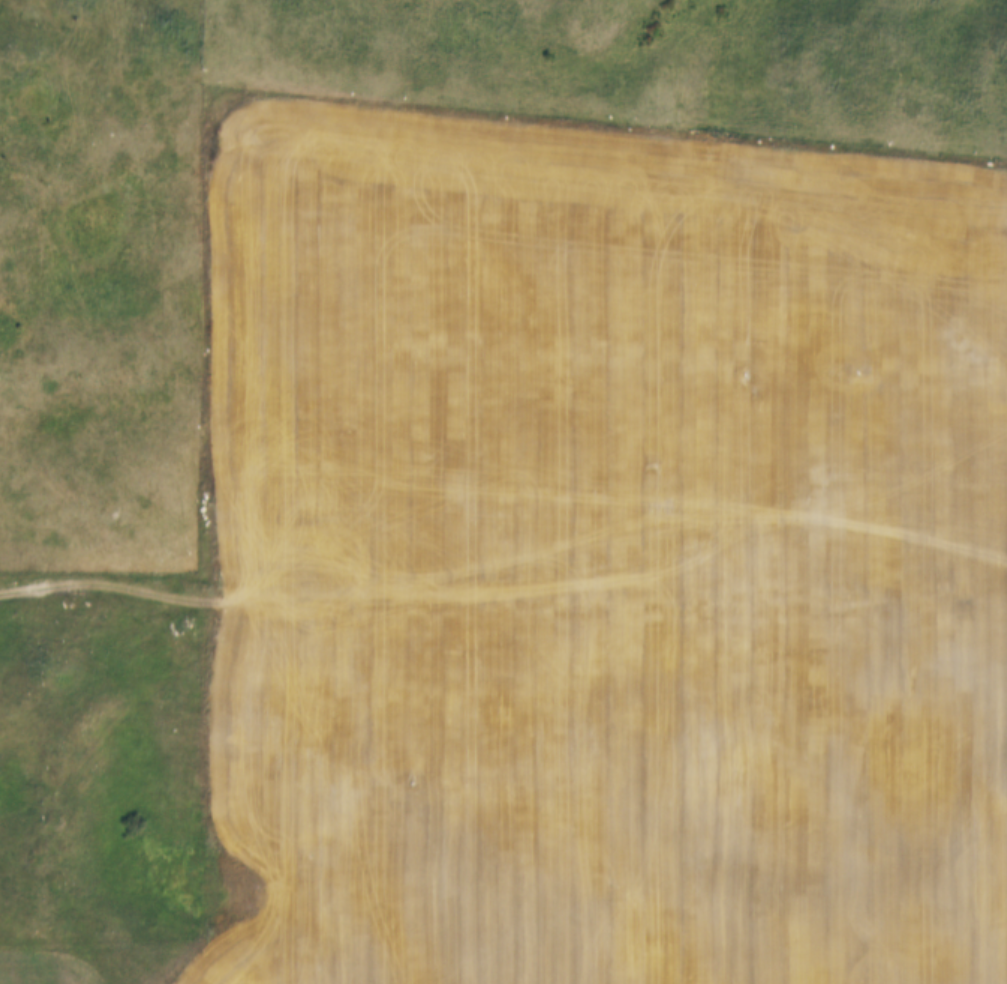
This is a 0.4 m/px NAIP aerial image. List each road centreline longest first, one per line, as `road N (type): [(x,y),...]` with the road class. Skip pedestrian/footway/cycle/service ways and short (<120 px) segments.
road 1 (track): [(0,587),(90,581),(188,601),(239,602),(419,590),(549,605),(1006,594)]

